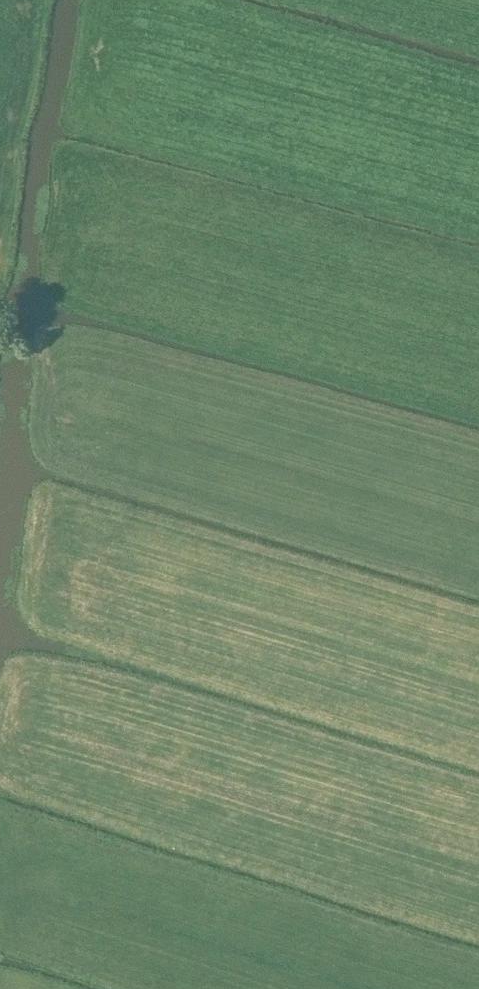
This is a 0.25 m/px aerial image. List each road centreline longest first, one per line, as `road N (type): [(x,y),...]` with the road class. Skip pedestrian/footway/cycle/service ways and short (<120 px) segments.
road 1 (track): [(0,184),(17,0)]

